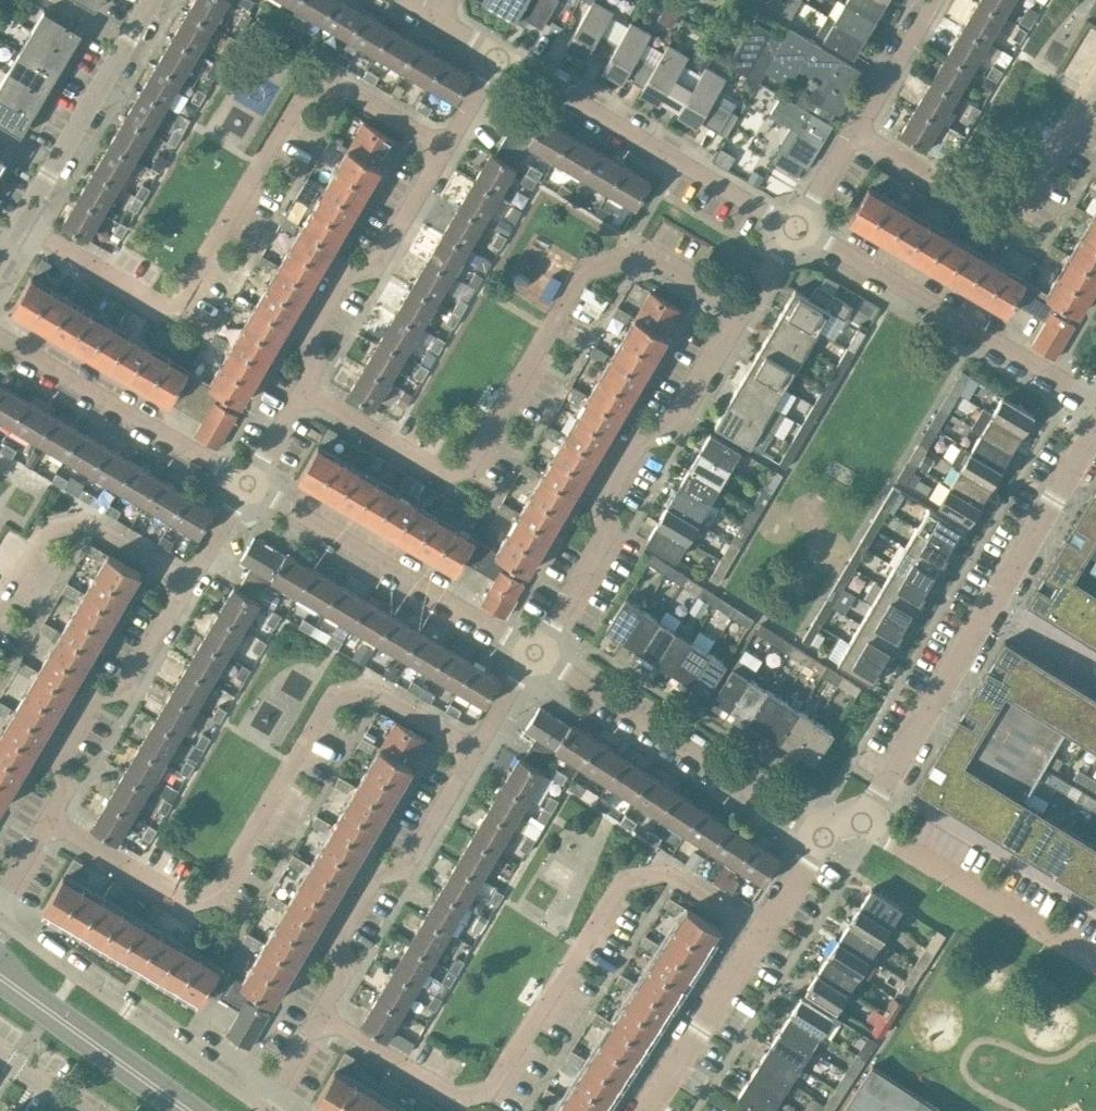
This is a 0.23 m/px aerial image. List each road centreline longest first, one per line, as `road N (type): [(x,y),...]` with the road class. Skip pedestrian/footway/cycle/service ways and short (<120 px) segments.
road 1 (residential): [(319,1015),(459,1095),(488,1088),(622,881),(669,872),(762,932)]
road 2 (residential): [(303,389),(443,471),(469,464),(585,268),(647,252),(745,308)]
road 3 (residential): [(21,220),(164,304),(180,299),(304,94),(338,86),(444,148)]
road 4 (residential): [(51,821),(196,902),(217,897),(332,699),(371,689),(474,749)]
road 5 (residential): [(861,824),(1095,423)]
road 6 (residential): [(536,652),(609,534),(608,497),(641,438),(673,429),(745,308)]
road 7 (residential): [(1095,400),(795,228)]
road 8 (residential): [(825,837),(536,652)]
road 9 (residential): [(795,228),(500,56)]
road 10 (residential): [(855,130),(995,213),(1021,203),(1095,75)]
road 11 (residential): [(536,652),(245,484)]
road 12 (residential): [(319,1015),(346,971),(337,941),(373,876),(403,870),(474,749)]
road 13 (residential): [(263,1107),(0,919)]
road 14 (residential): [(303,389),(316,367),(309,338),(347,272),(376,264),(444,148)]
road 15 (residential): [(51,821),(67,792),(60,758),(94,700),(126,689),(191,584)]
road 16 (residential): [(245,484),(0,341)]
road 17 (residential): [(861,824),(1095,960)]
road 18 (residential): [(21,220),(151,0)]
road 19 (residential): [(0,606),(47,527),(78,519),(191,584)]
road 20 (tertiary): [(183,1110),(0,981)]
road 21 (residential): [(646,1110),(762,932)]
road 22 (residential): [(855,130),(934,0)]

